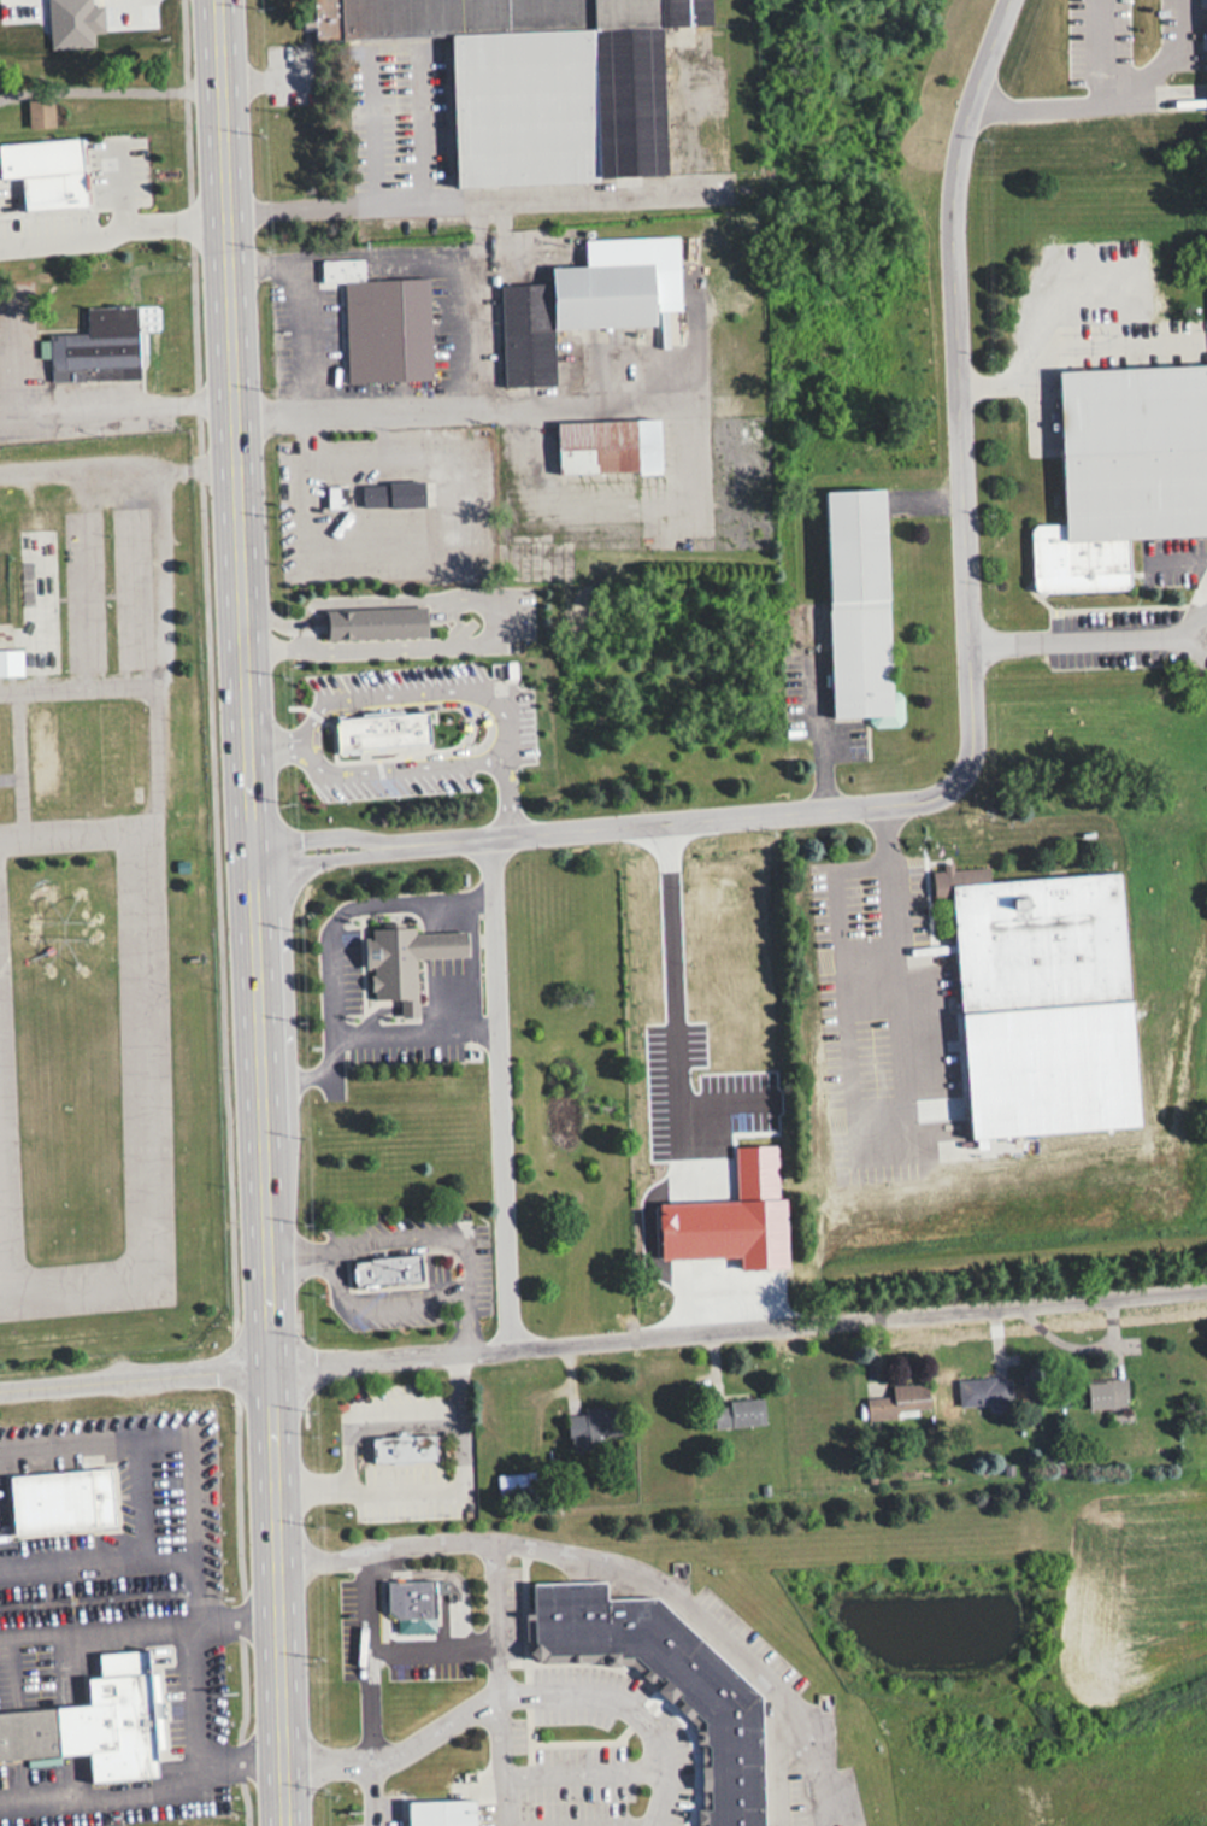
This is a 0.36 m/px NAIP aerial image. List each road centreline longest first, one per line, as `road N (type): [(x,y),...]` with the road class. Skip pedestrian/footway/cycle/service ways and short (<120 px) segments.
road 1 (primary): [(284,1825),(216,0)]
road 2 (residential): [(0,1390),(1206,1284)]
road 3 (residential): [(1008,0),(964,121),(953,235),(972,640),(972,748),(961,776)]
road 4 (residential): [(961,776),(914,802),(252,846)]

